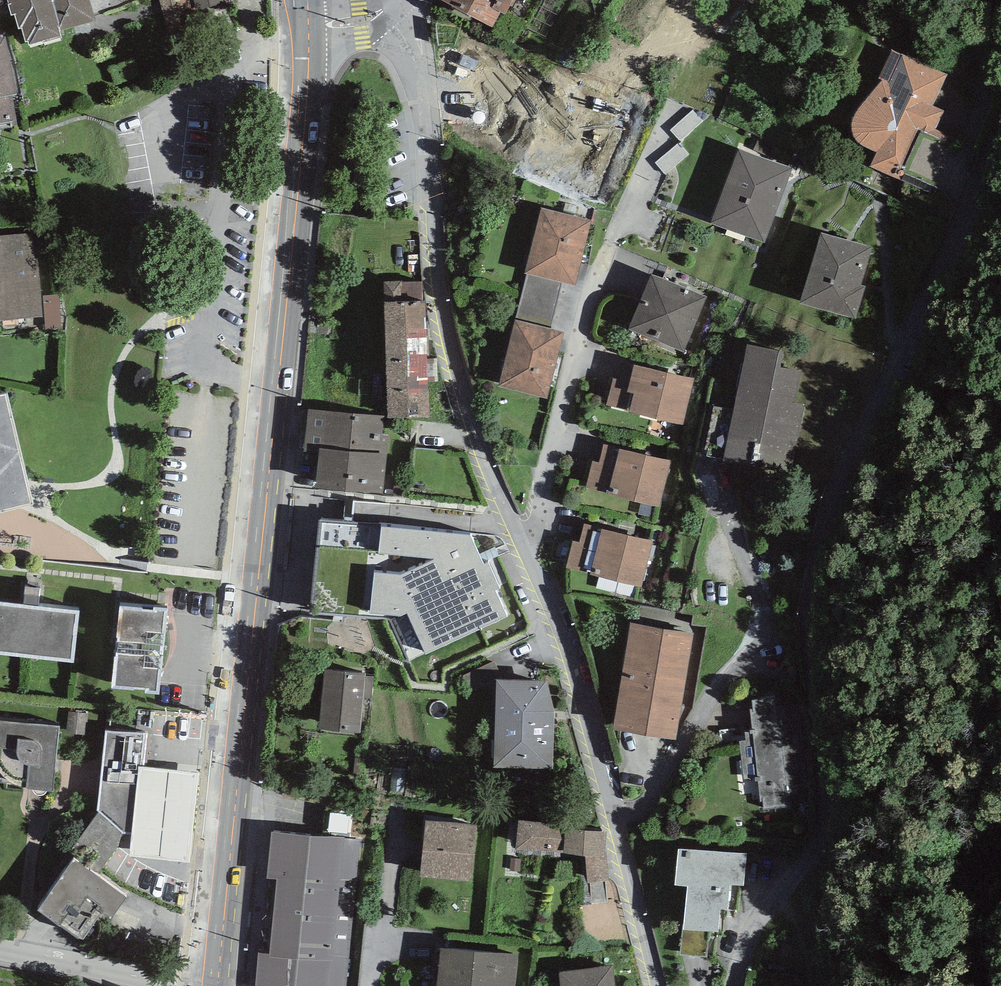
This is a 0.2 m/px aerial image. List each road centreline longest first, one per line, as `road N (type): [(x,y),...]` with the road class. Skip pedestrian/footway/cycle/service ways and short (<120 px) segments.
road 1 (residential): [(386,9),(414,54),(426,103),(450,341),(508,516),(535,557),(652,985)]
road 2 (primary): [(303,26),(295,183),(210,985)]
road 3 (residential): [(742,985),(811,754),(817,535),(893,377),(936,232),(1000,114)]
road 4 (unclassified): [(0,954),(210,985)]

